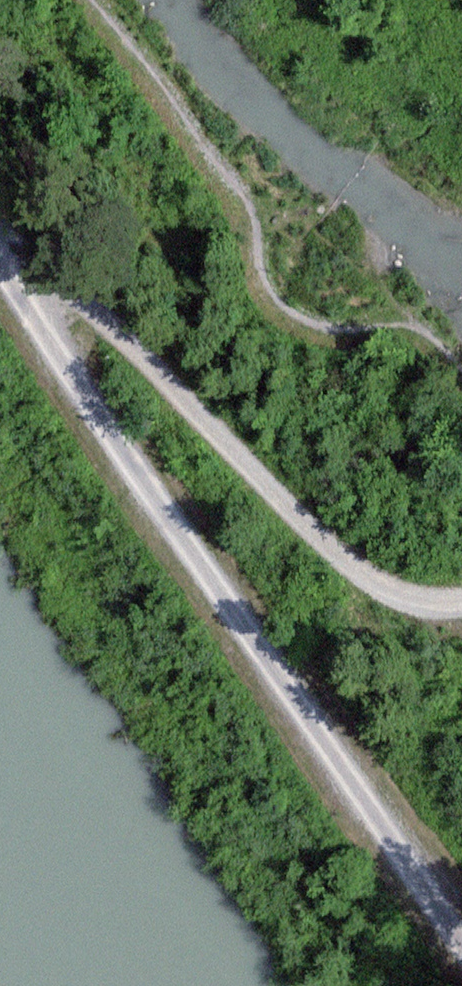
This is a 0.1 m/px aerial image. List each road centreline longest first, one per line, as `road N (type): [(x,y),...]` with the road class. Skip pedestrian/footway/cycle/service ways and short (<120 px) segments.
road 1 (track): [(461,926),(2,243)]
road 2 (track): [(2,243),(129,320),(379,577),(461,596)]

